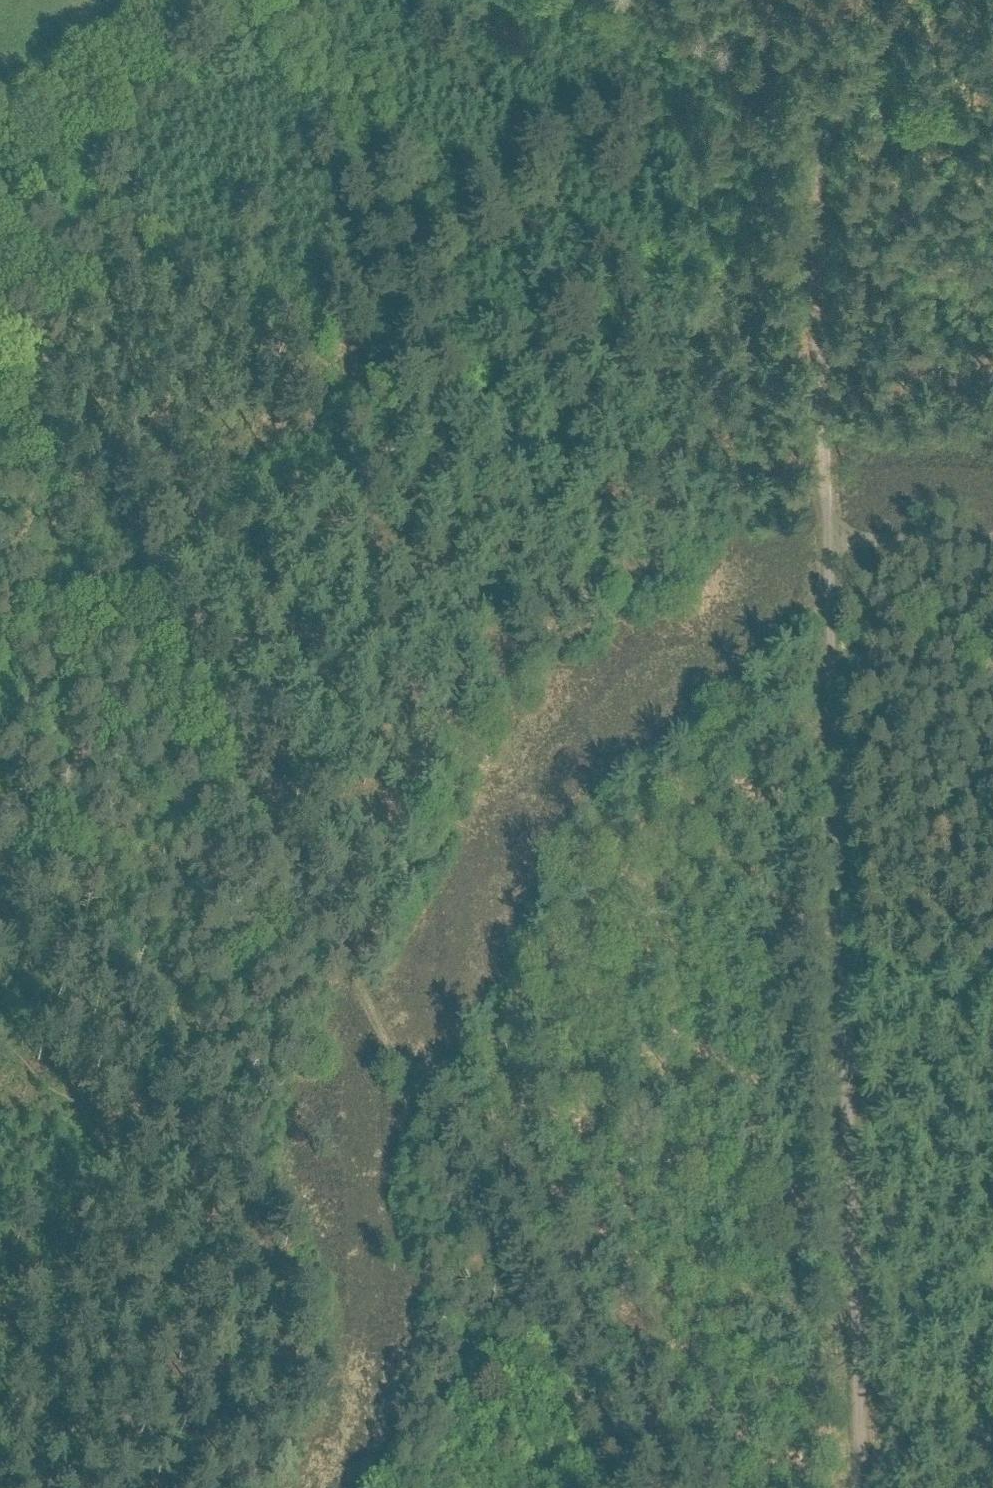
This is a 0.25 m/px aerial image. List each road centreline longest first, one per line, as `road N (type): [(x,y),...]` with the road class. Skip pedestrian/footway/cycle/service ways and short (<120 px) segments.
road 1 (track): [(863,1487),(819,320)]
road 2 (track): [(0,758),(33,703),(110,617),(190,555),(818,225)]
road 3 (track): [(818,225),(828,135),(906,0)]
road 4 (track): [(992,127),(818,225)]
road 5 (track): [(828,542),(992,542)]

